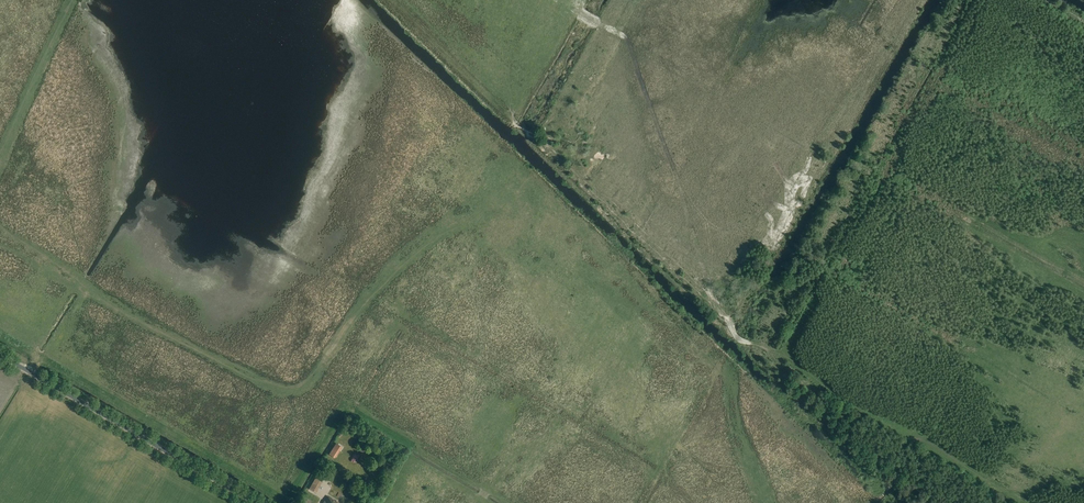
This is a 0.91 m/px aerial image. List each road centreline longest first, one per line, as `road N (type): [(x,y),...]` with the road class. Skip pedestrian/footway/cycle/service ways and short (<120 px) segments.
road 1 (tertiary): [(258,502),(0,353)]

